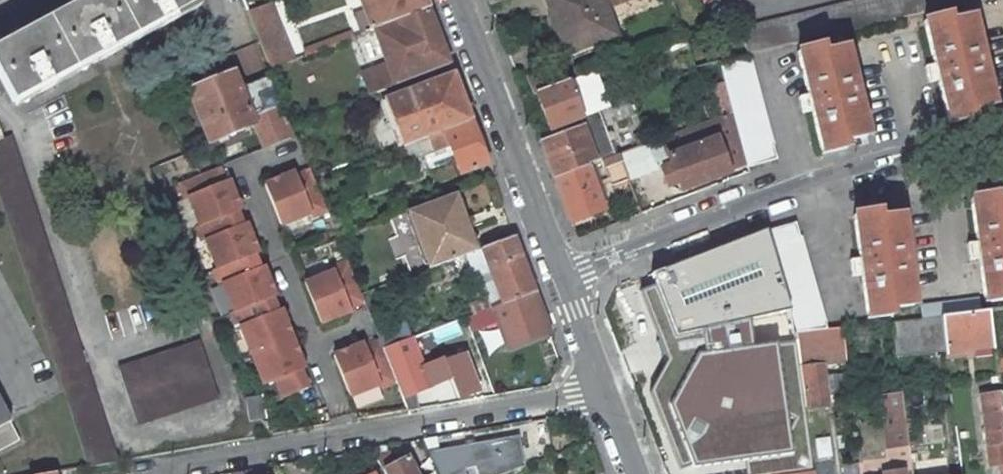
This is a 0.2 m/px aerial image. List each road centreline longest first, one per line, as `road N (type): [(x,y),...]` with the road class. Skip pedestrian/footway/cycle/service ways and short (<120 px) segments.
road 1 (residential): [(567,279),(827,174),(1002,129)]
road 2 (residential): [(604,388),(154,473)]
road 3 (residential): [(459,0),(567,279)]

